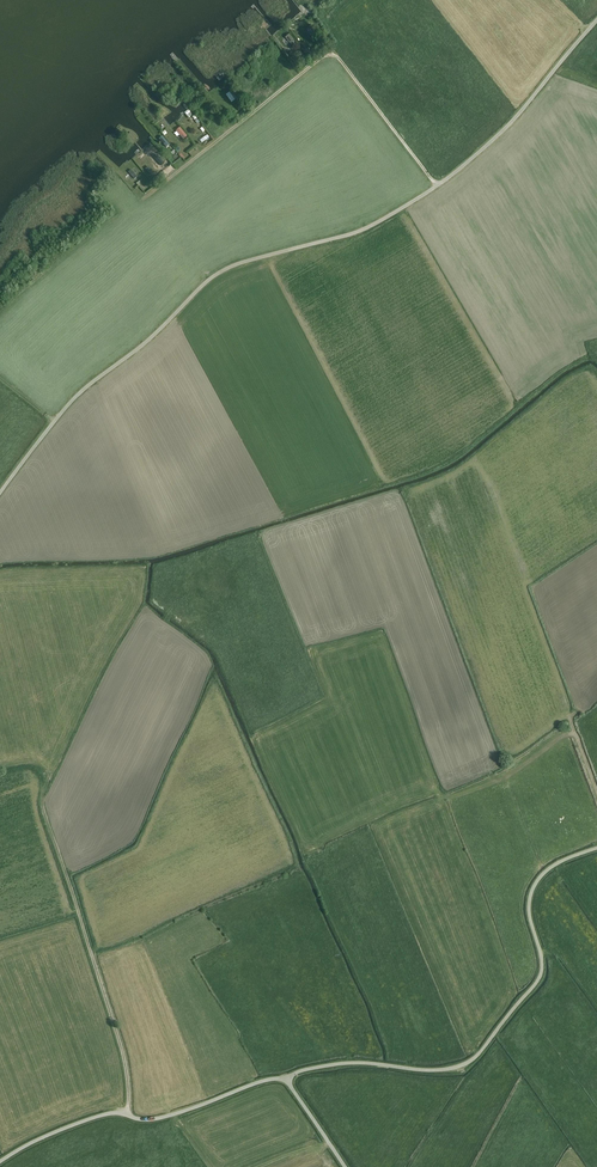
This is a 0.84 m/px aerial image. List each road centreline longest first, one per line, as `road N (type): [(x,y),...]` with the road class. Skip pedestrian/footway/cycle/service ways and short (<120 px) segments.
road 1 (unclassified): [(0,493),(71,401),(205,284),(240,263),(356,233),(437,186),(503,131),(596,20)]
road 2 (unclassified): [(286,1080),(346,1063),(440,1070),(472,1060),(541,974),(529,912),(534,887),(555,865),(596,848)]
road 3 (track): [(10,762),(30,761),(48,772),(43,809),(121,1044),(126,1115)]
road 4 (track): [(156,190),(326,54),(337,55),(437,186)]
road 5 (unclassified): [(0,1162),(101,1116),(156,1119),(286,1080)]

